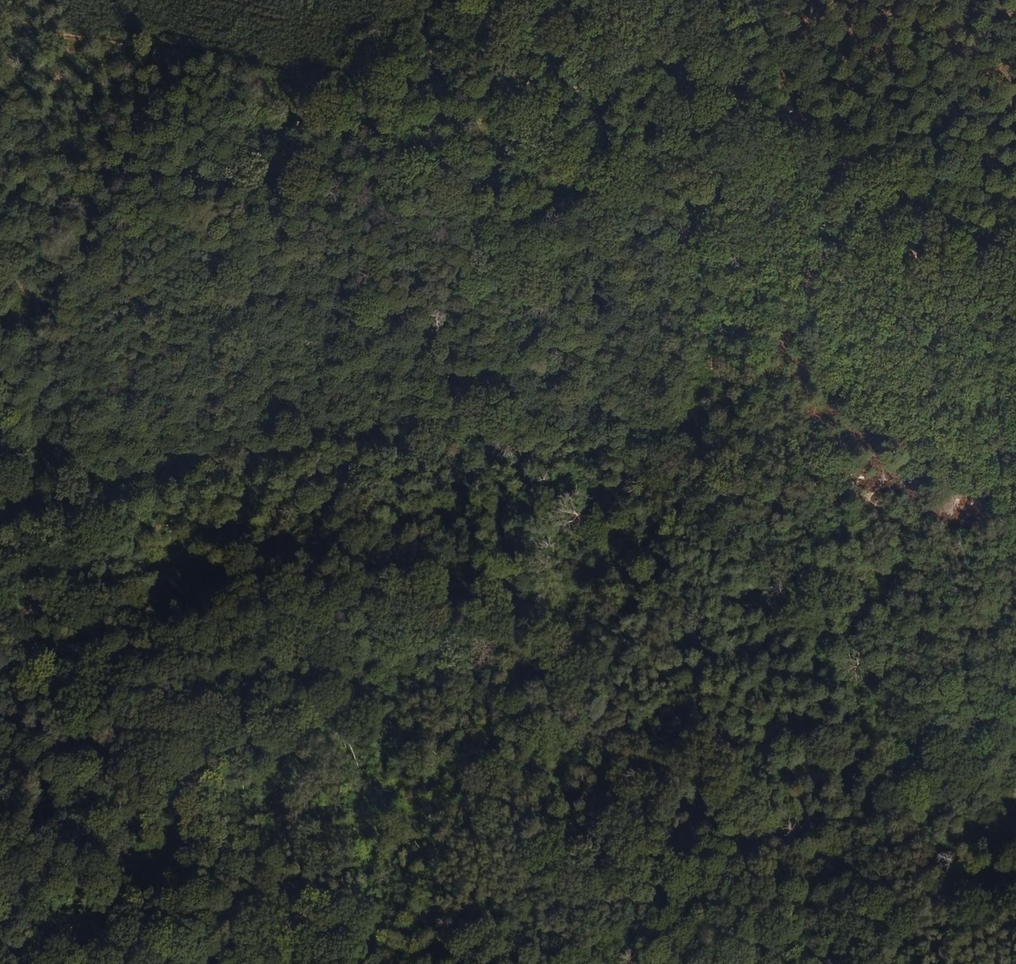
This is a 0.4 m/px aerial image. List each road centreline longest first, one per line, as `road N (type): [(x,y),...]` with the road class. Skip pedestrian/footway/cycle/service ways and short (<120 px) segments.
road 1 (track): [(512,568),(507,620),(181,787),(346,963)]
road 2 (track): [(181,787),(171,795),(0,634)]
road 3 (track): [(522,963),(411,932),(333,952)]
road 4 (track): [(759,0),(792,101),(811,133)]

